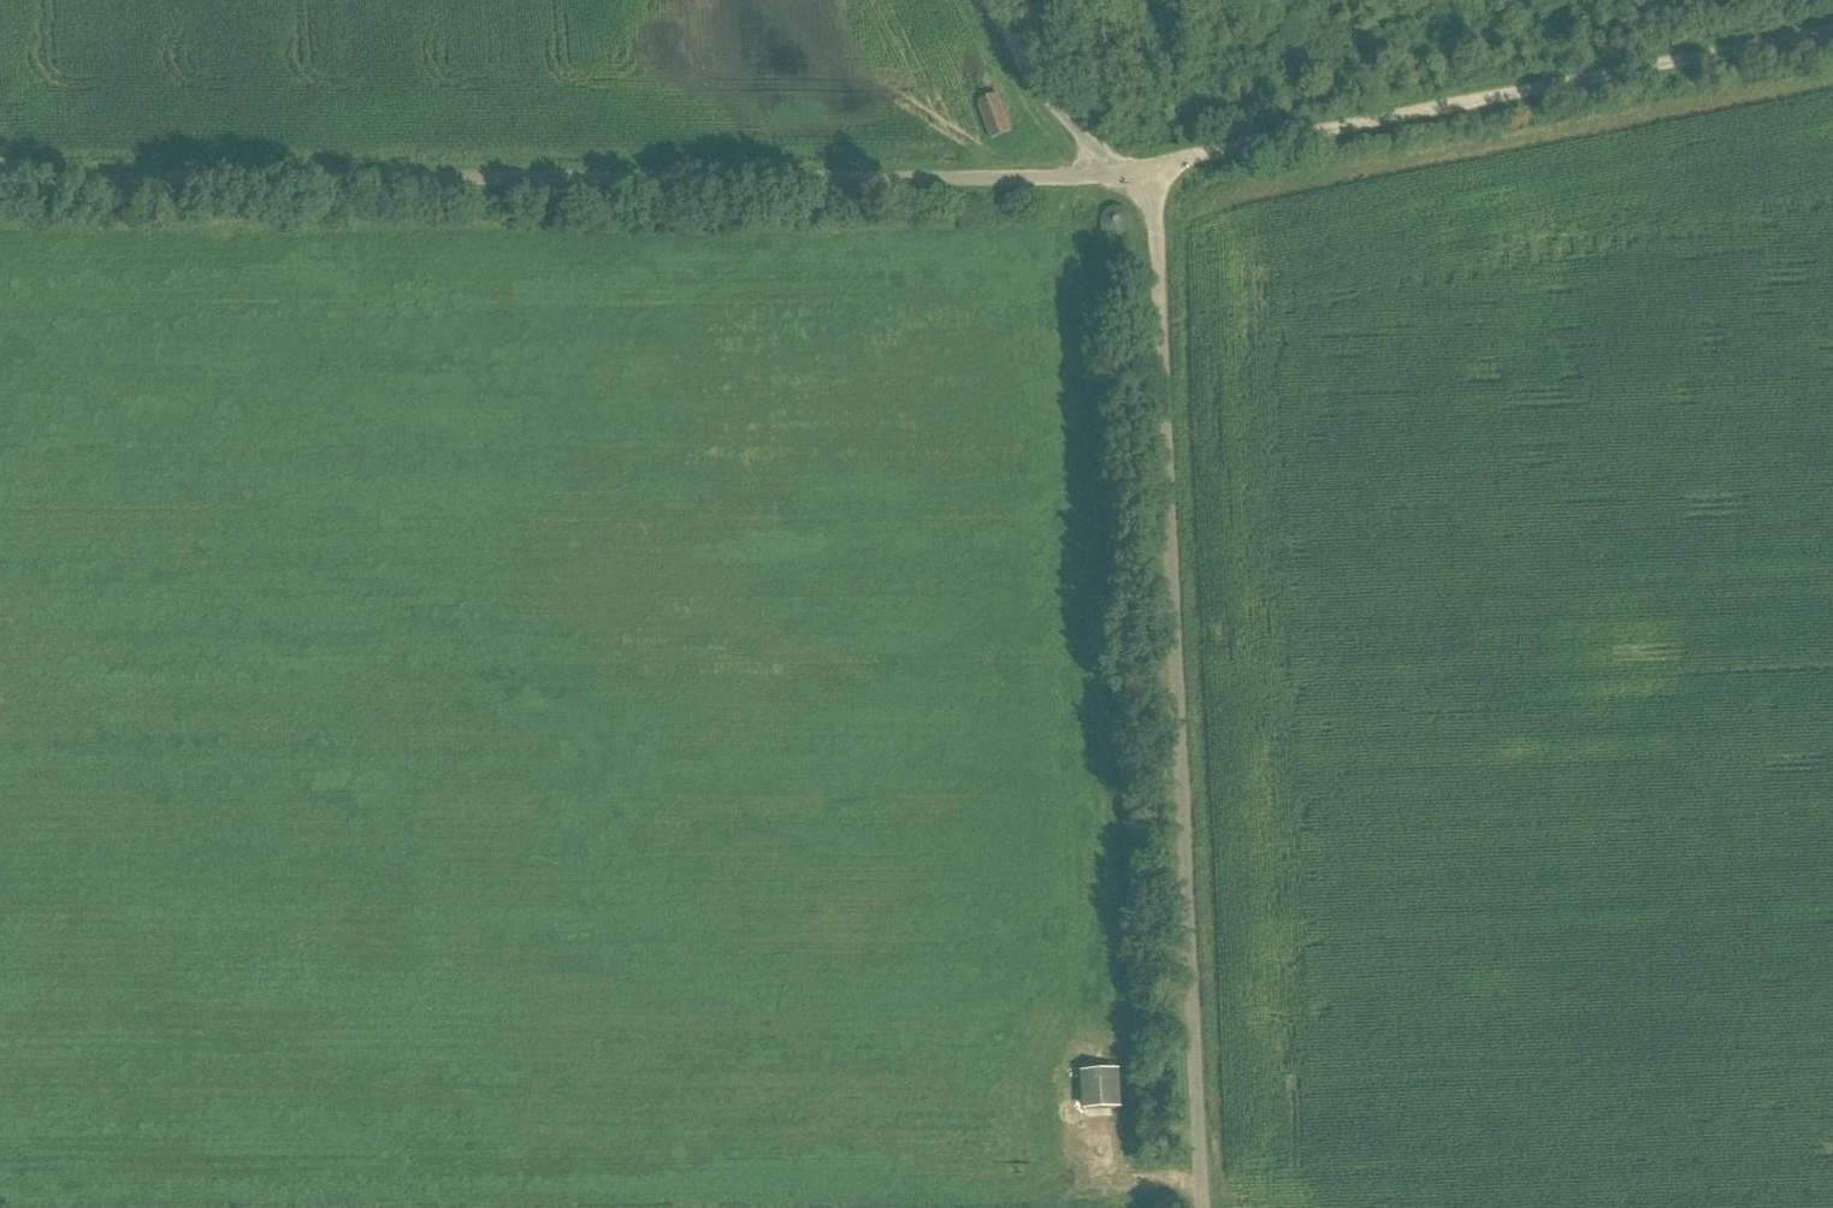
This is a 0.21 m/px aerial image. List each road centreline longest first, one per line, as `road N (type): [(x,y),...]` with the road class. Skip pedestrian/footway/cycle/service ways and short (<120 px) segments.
road 1 (unclassified): [(1203,1207),(1152,170),(0,176)]
road 2 (track): [(1832,25),(1244,142),(1152,170)]
road 3 (track): [(1103,174),(1013,57),(984,0)]

